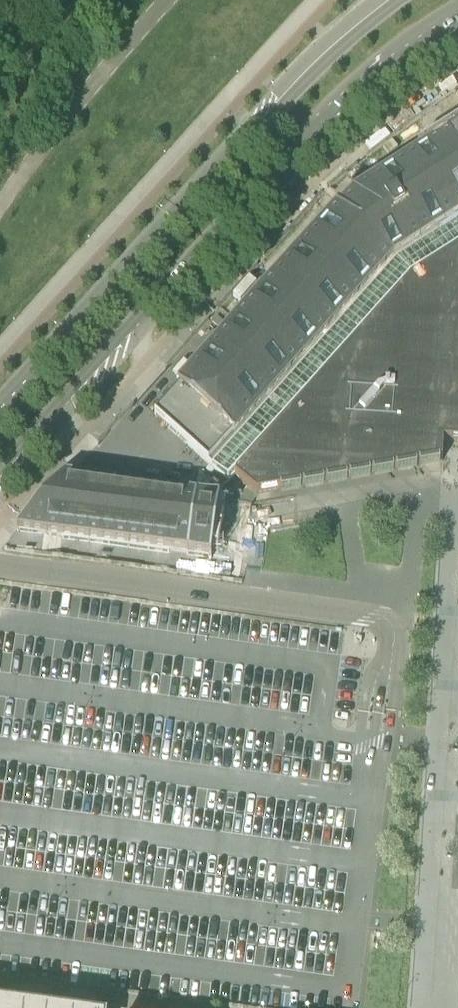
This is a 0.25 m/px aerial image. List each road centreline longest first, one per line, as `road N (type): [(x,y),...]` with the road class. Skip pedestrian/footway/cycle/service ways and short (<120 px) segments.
road 1 (secondary): [(0,473),(303,135),(396,55),(457,17)]
road 2 (secondary): [(388,0),(287,89),(0,408)]

